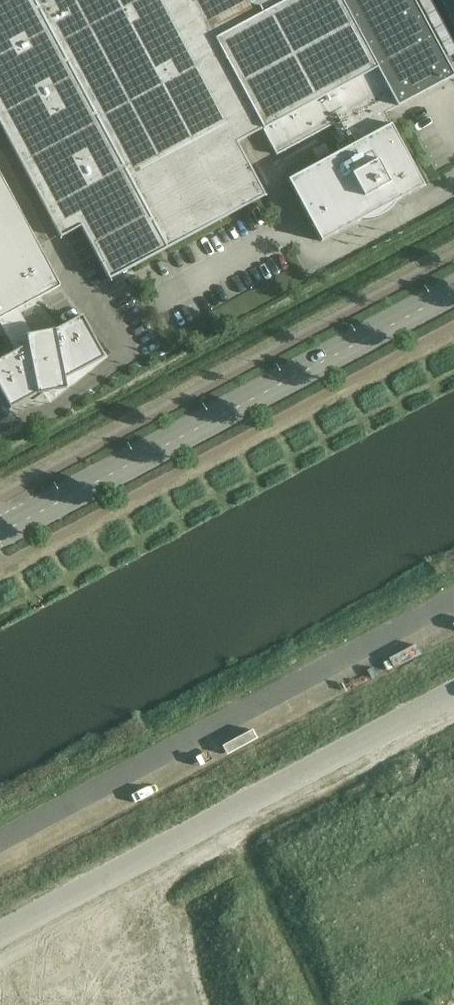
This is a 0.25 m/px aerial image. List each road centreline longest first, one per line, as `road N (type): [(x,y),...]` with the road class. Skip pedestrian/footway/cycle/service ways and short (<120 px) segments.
road 1 (unclassified): [(0,841),(453,598)]
road 2 (unclassified): [(0,530),(453,294)]

